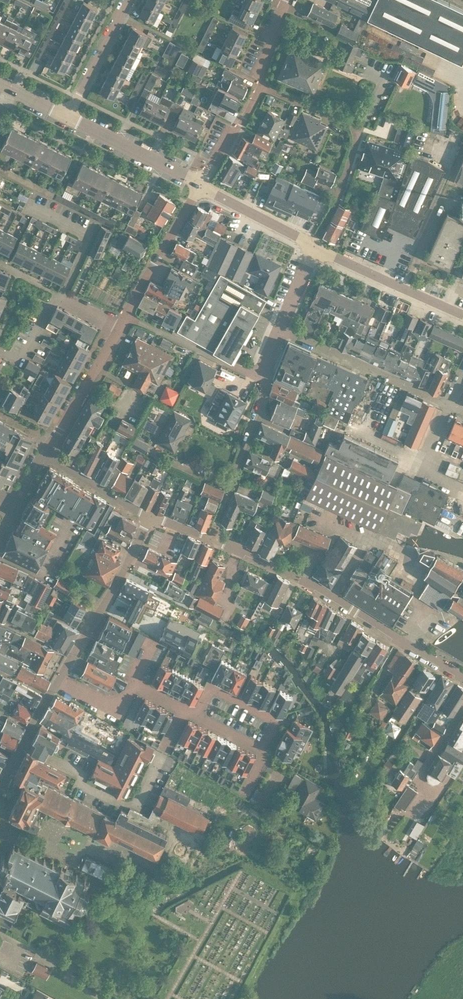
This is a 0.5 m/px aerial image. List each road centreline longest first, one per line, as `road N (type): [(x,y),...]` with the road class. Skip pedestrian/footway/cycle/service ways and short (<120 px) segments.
road 1 (residential): [(320,233),(360,129),(262,85)]
road 2 (residential): [(132,683),(262,749),(244,795)]
road 3 (residential): [(380,627),(212,539)]
road 4 (residential): [(59,677),(151,515)]
road 5 (residential): [(280,330),(448,404)]
road 6 (residential): [(212,539),(267,382)]
road 7 (unclassified): [(462,316),(315,246)]
road 8 (residential): [(124,315),(267,382)]
road 9 (residential): [(202,187),(66,117)]
road 10 (residential): [(124,315),(202,187)]
road 11 (residential): [(66,117),(128,0)]
road 12 (residential): [(52,441),(118,328)]
road 13 (residential): [(0,793),(59,677)]
road 14 (residential): [(315,246),(202,187)]
road 15 (residential): [(151,515),(43,452)]

